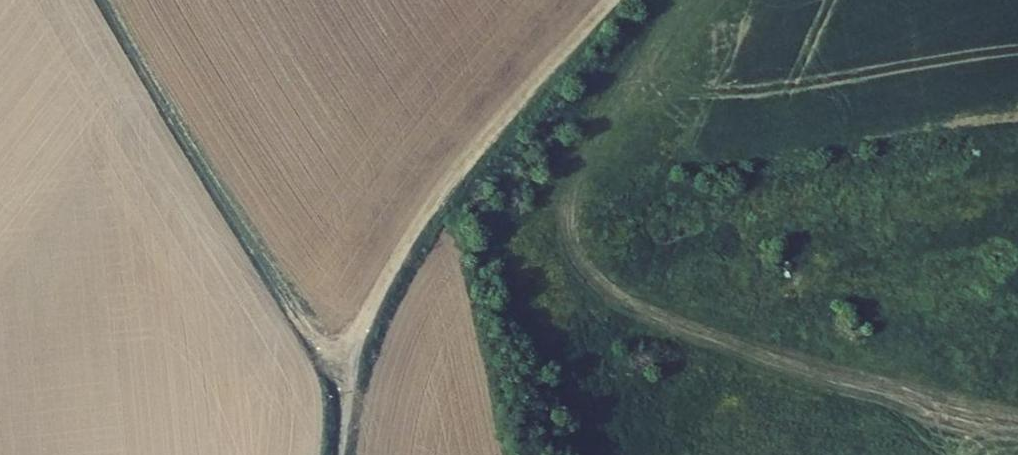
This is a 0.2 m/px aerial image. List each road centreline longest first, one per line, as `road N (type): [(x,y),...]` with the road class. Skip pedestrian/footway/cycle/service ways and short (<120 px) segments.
road 1 (track): [(682,0),(576,175),(568,218),(573,249),(590,277),(629,307),(759,359),(826,375),(942,421),(1017,436)]
road 2 (track): [(346,370),(452,173),(614,0)]
road 3 (track): [(101,0),(295,314),(346,370)]

